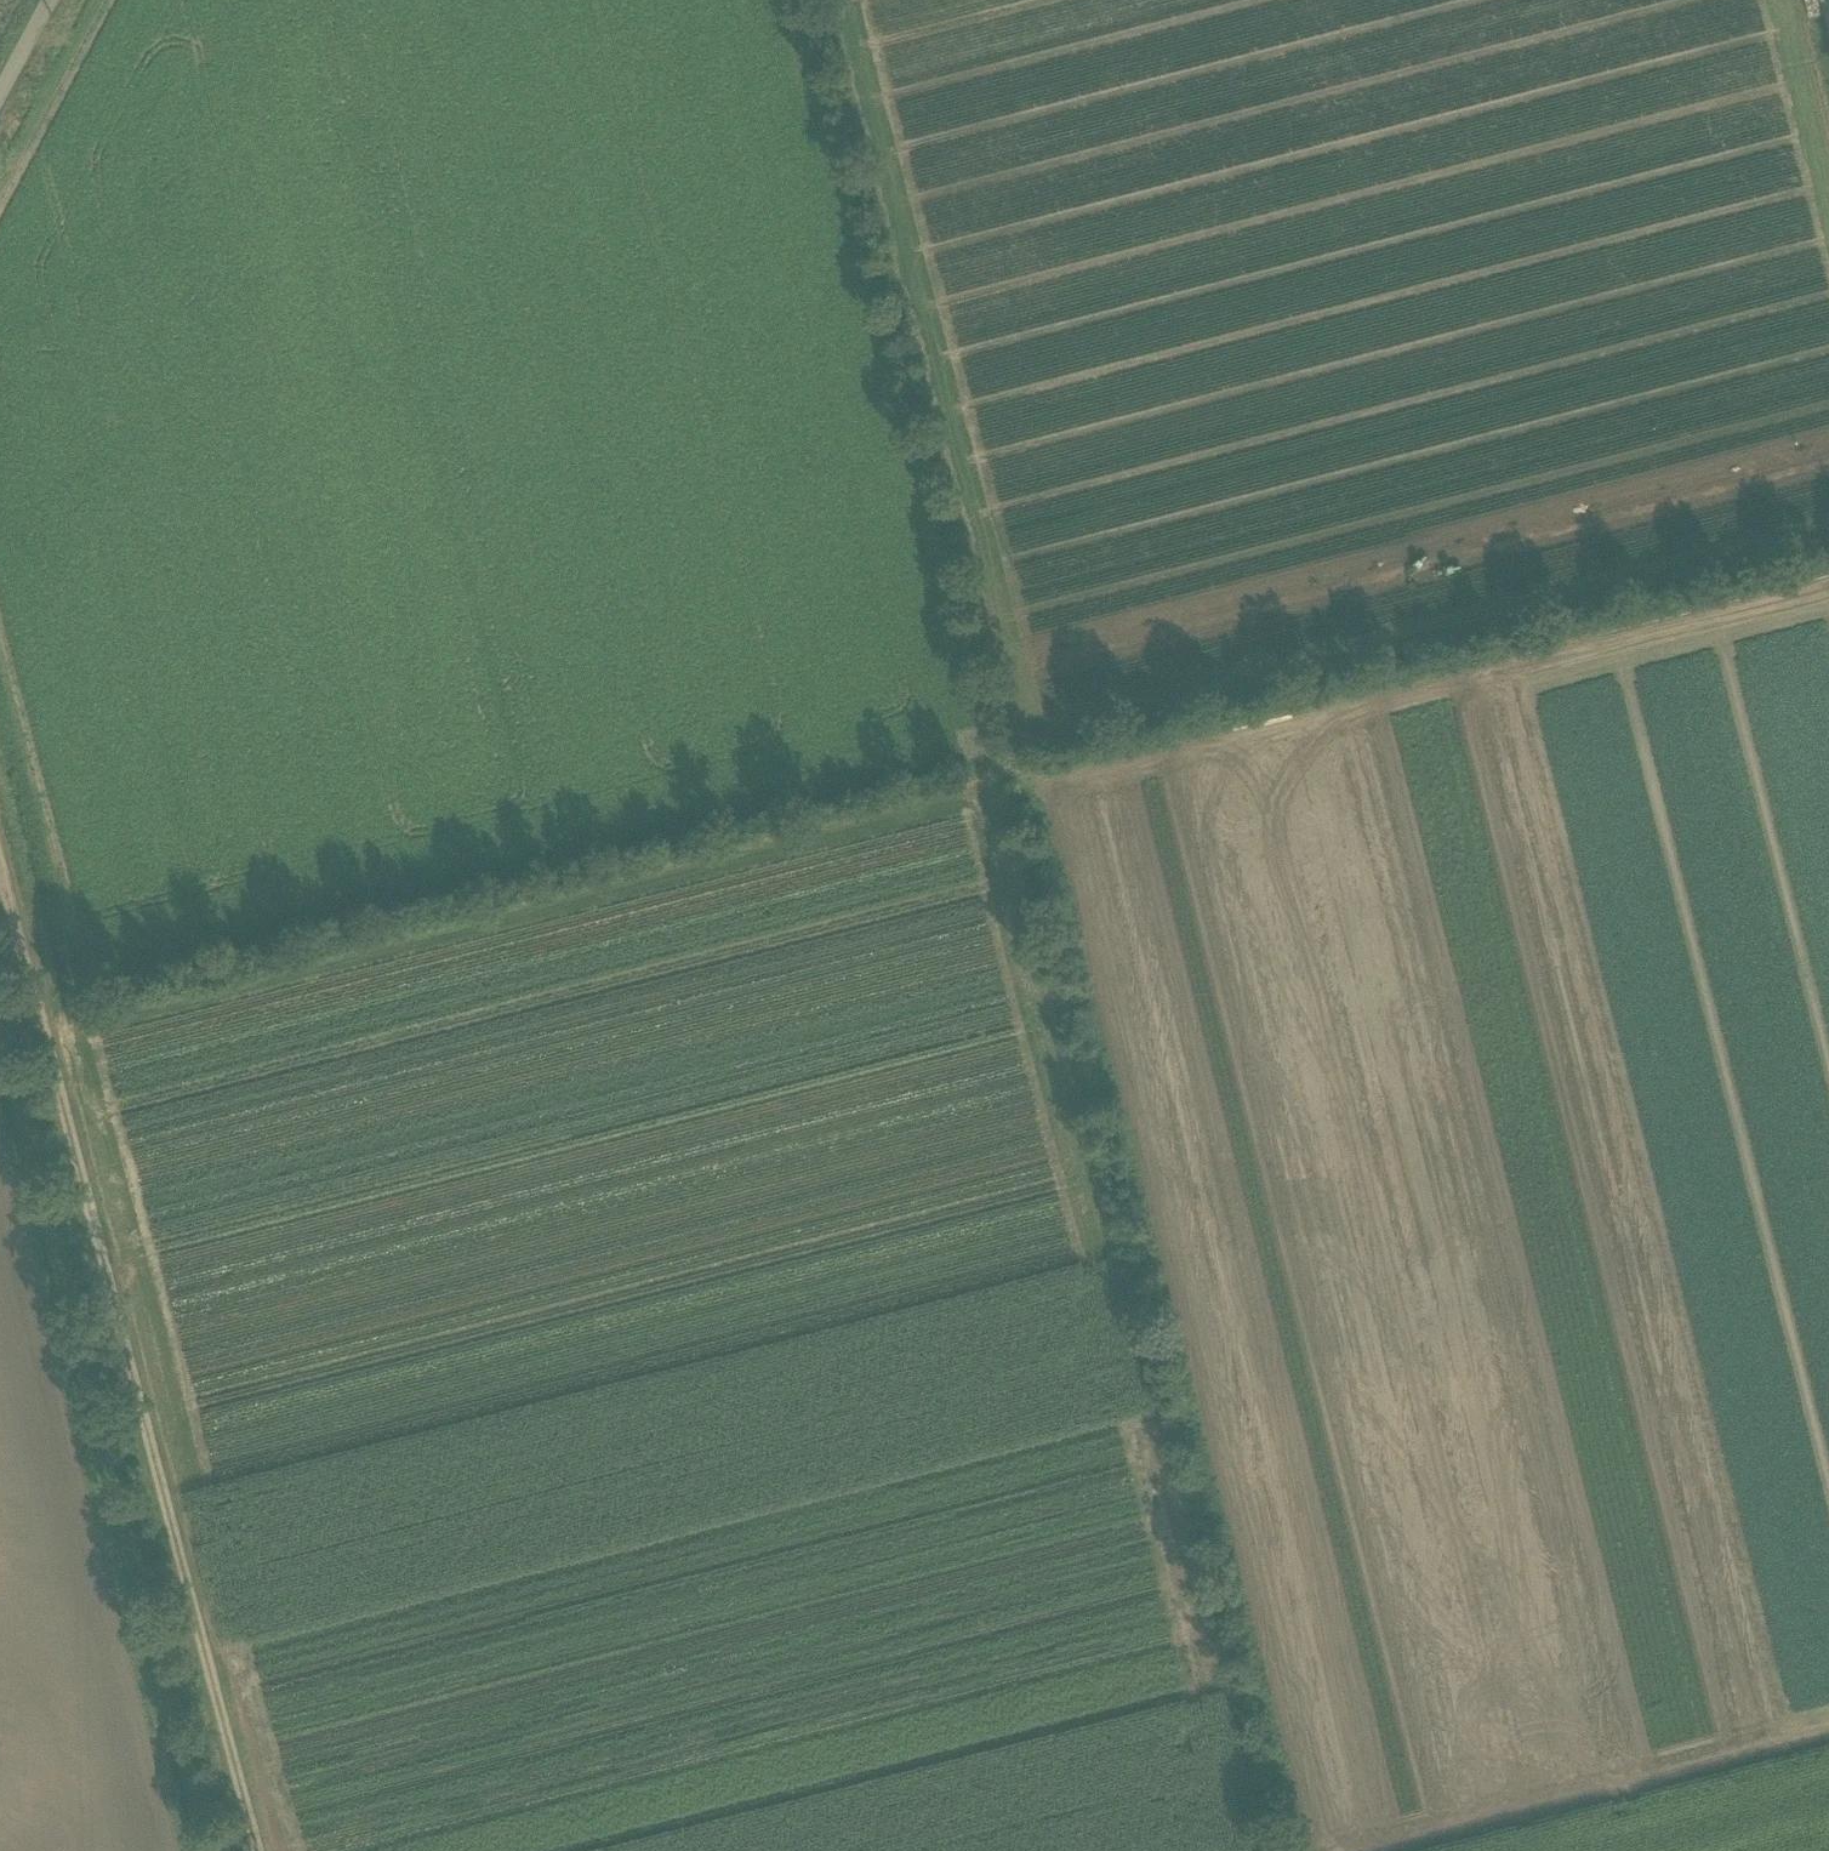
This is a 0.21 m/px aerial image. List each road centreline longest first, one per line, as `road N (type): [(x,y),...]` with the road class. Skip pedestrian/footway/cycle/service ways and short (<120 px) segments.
road 1 (track): [(0,819),(35,1010),(257,1850)]

